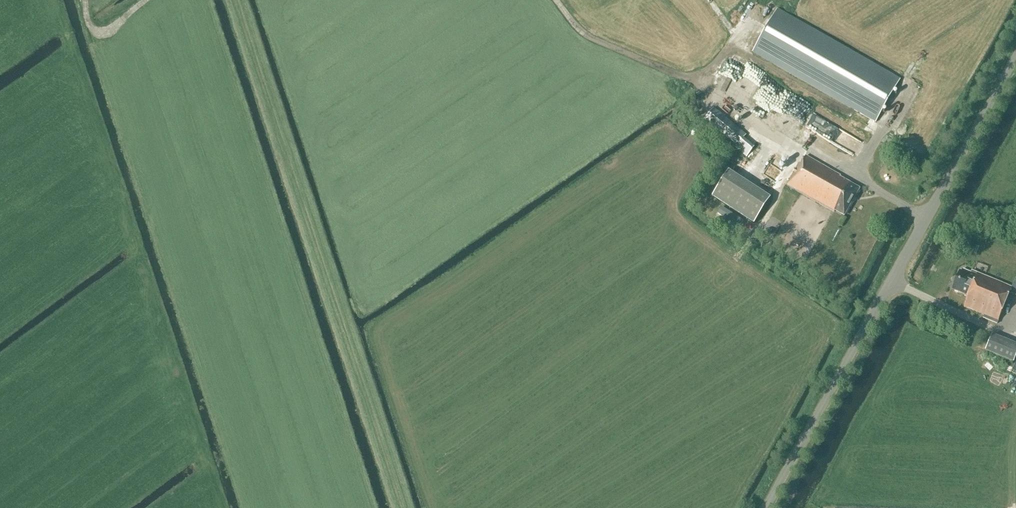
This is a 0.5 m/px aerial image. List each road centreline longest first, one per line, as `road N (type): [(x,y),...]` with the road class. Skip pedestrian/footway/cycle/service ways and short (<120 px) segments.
road 1 (tertiary): [(765,507),(1015,61)]

